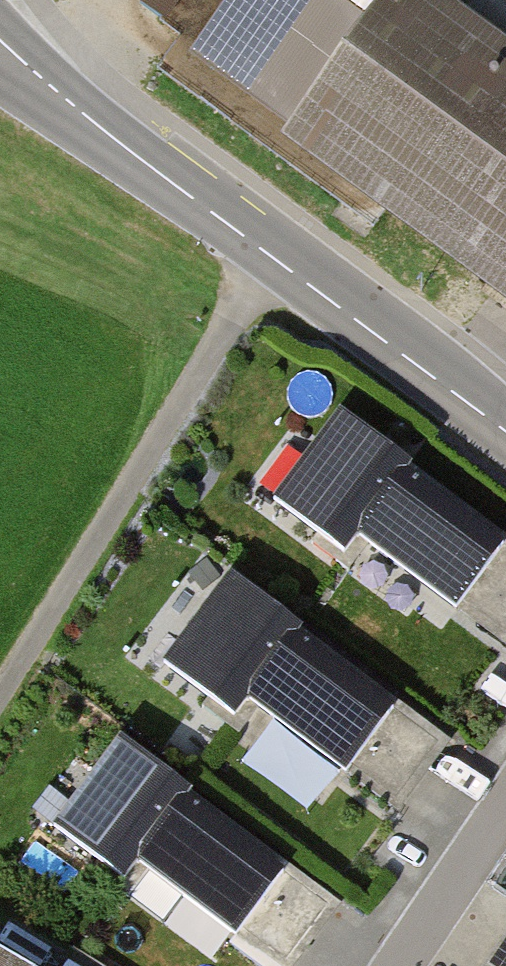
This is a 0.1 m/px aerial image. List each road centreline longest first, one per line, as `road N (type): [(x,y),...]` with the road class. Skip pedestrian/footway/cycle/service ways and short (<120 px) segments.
road 1 (tertiary): [(0,51),(505,429)]
road 2 (track): [(0,708),(275,256)]
road 3 (residential): [(400,965),(505,808)]

